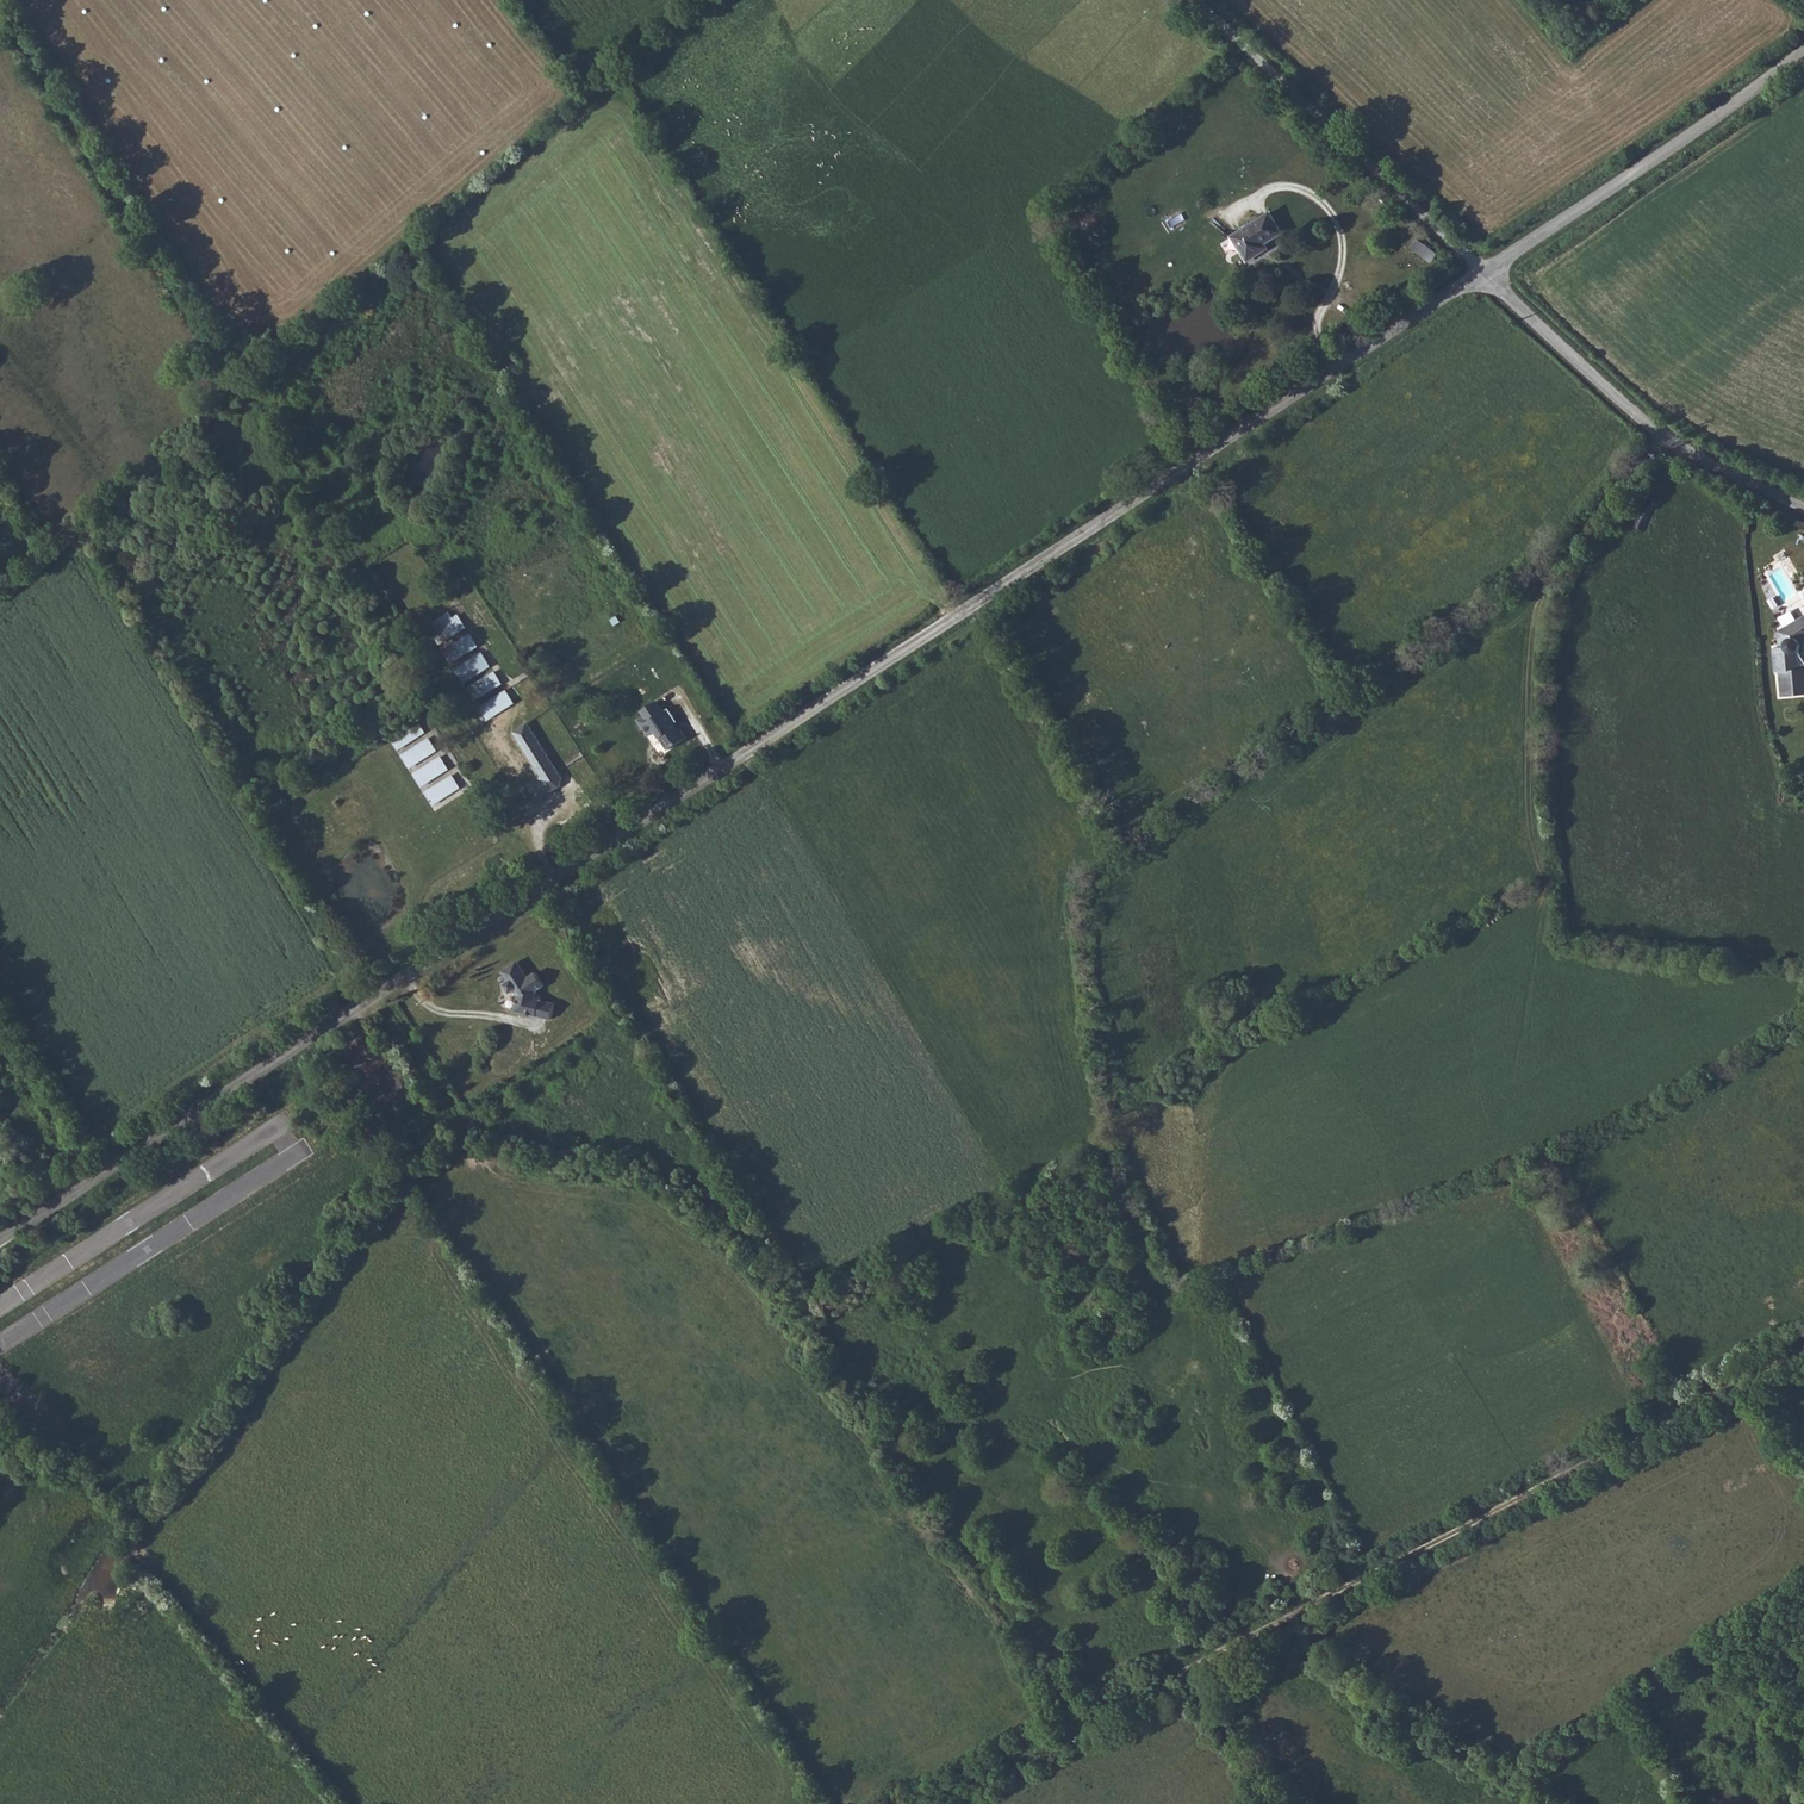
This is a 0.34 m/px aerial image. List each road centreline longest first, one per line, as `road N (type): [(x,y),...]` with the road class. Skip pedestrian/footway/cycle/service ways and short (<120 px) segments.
road 1 (unclassified): [(0,1237),(1483,274)]
road 2 (track): [(550,877),(0,11)]
road 3 (track): [(932,1803),(1803,1348)]
road 4 (residential): [(1803,510),(1645,425),(1483,274)]
road 5 (track): [(1483,274),(1193,0)]
road 6 (unclassified): [(1483,274),(1803,51)]
road 7 (track): [(1271,1803),(1188,1671)]

